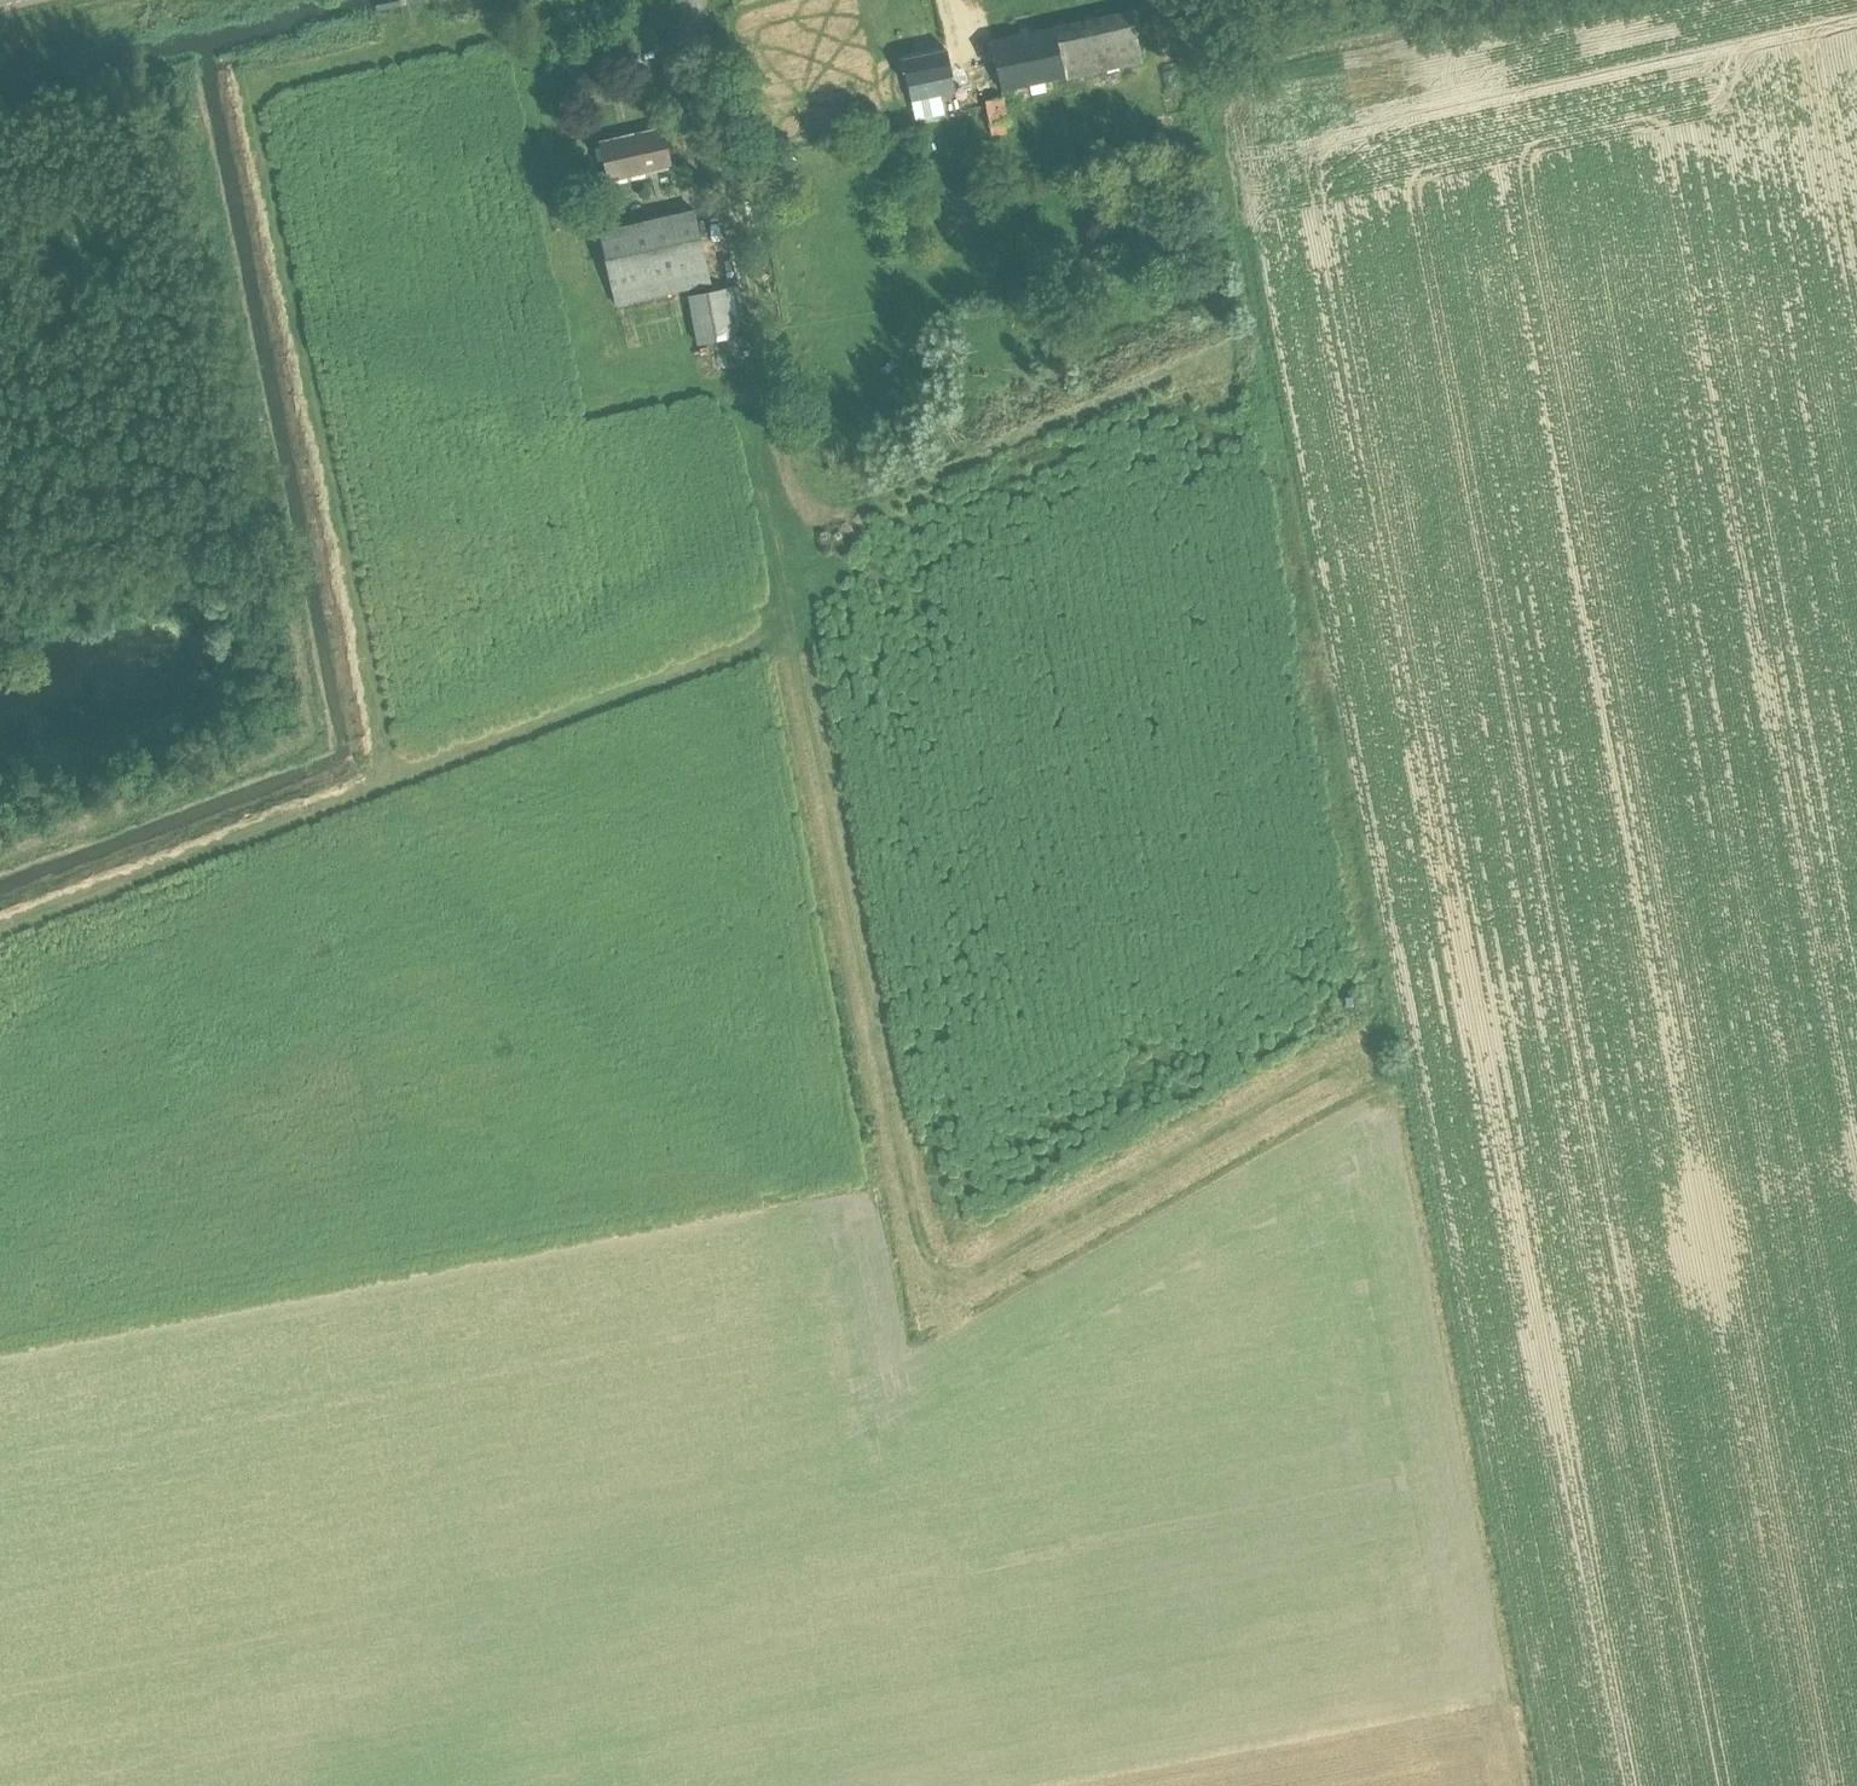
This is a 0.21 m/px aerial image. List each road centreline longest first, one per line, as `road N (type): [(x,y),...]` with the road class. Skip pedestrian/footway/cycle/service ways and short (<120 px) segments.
road 1 (track): [(694,0),(782,455)]

